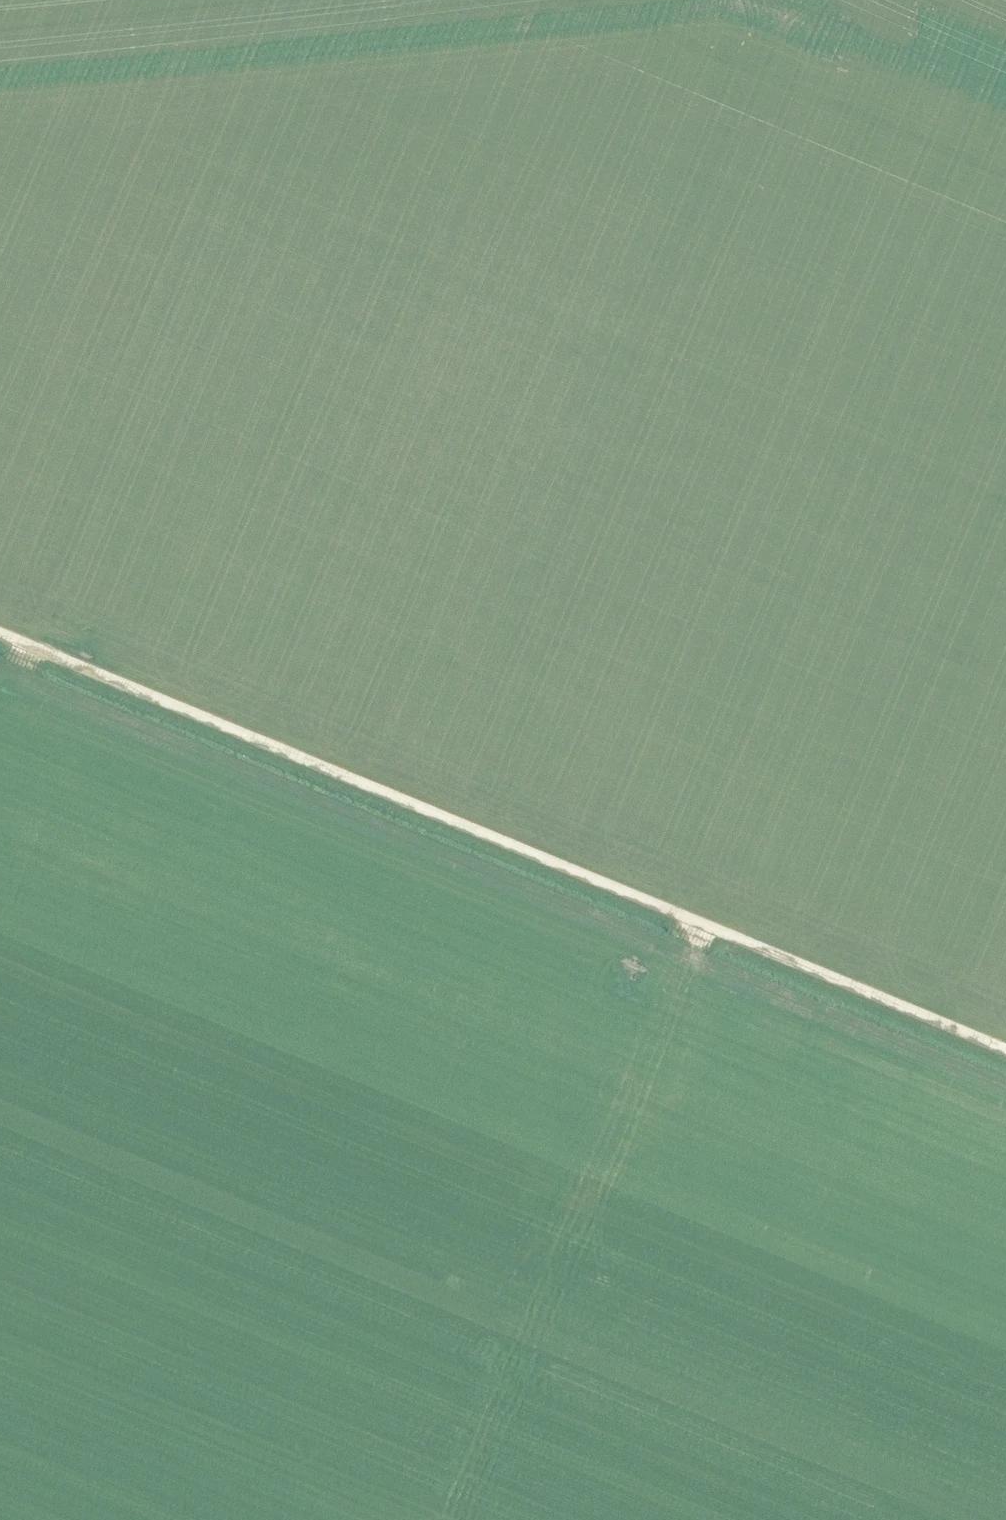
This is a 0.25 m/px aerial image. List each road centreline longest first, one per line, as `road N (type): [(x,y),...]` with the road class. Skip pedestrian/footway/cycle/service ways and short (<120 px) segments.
road 1 (track): [(1005,1060),(0,637)]

